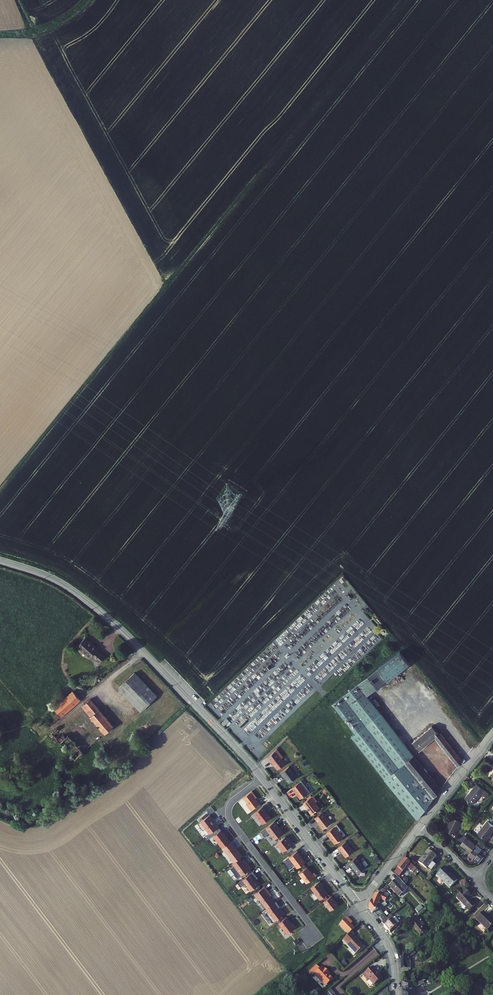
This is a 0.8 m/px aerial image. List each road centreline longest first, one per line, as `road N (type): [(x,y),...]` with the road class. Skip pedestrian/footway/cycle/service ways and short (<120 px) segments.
road 1 (unclassified): [(263,779),(104,615),(61,582),(0,560)]
road 2 (residential): [(263,779),(232,802),(230,817),(318,934)]
road 3 (unclassified): [(358,904),(263,779)]
road 4 (track): [(0,490),(79,394)]
road 5 (residential): [(492,732),(419,829)]

